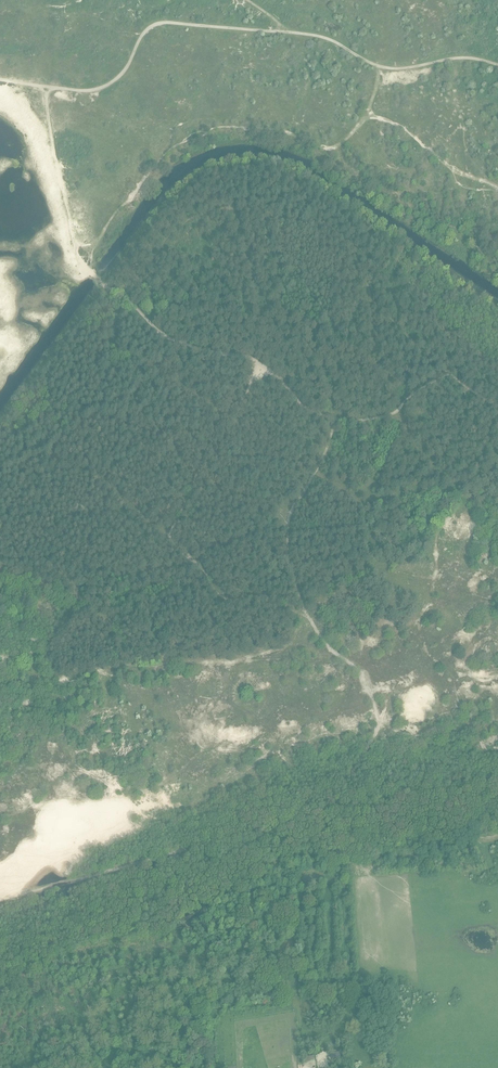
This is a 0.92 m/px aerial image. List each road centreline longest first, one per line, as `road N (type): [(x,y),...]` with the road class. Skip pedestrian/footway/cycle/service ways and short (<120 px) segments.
road 1 (track): [(380,67),(314,35),(158,23),(105,85),(46,85)]

